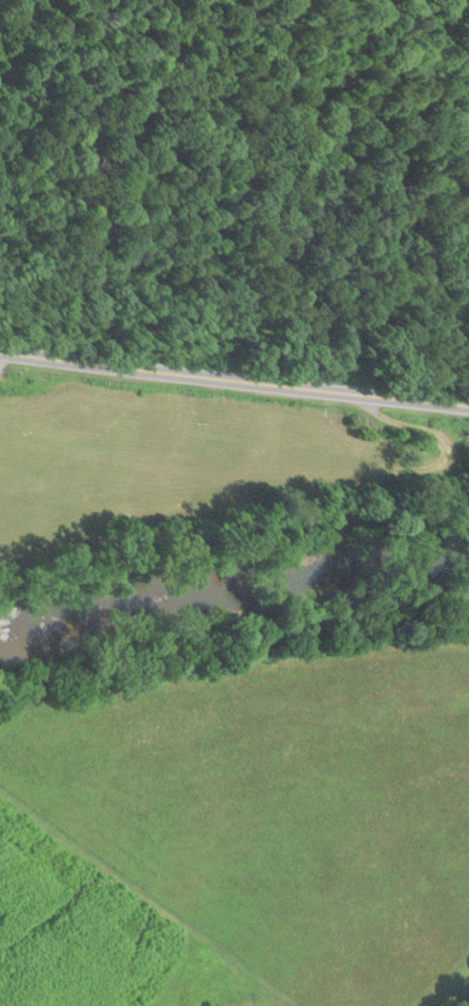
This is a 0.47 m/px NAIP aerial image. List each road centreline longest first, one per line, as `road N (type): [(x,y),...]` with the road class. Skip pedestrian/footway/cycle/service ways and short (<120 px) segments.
road 1 (tertiary): [(468,405),(0,352)]

